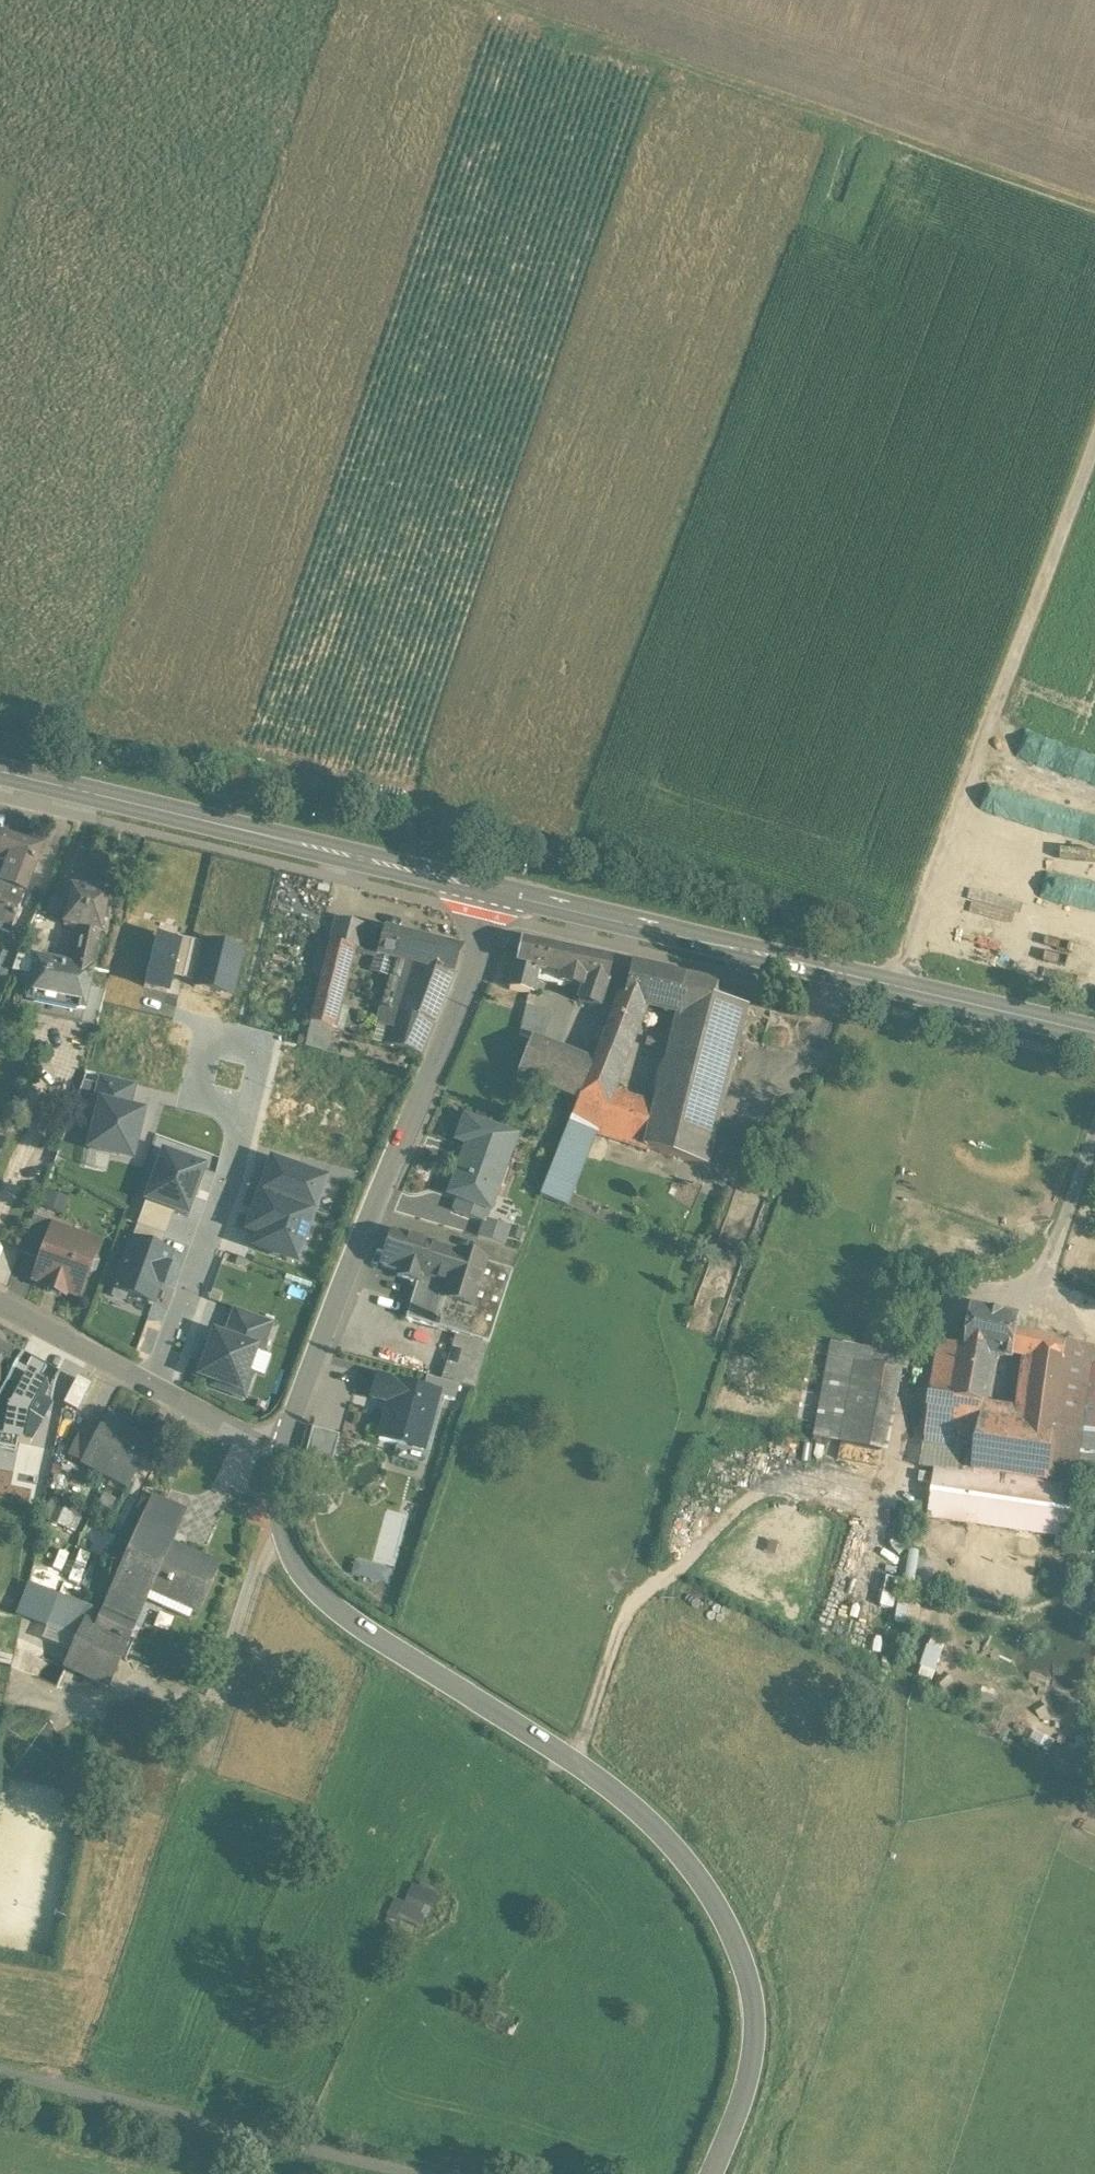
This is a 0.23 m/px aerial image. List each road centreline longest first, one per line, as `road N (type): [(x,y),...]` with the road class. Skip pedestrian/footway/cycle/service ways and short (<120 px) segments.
road 1 (unclassified): [(713,2173),(742,2090),(748,2041),(742,1995),(699,1901),(629,1819),(307,1599),(277,1547),(279,1472)]
road 2 (track): [(1094,210),(448,0)]
road 3 (unclassified): [(279,1472),(479,953),(495,889)]
road 4 (secondary): [(1094,1035),(495,889)]
road 5 (track): [(895,987),(1094,452)]
road 6 (secondary): [(495,889),(0,772)]
road 7 (track): [(0,2071),(418,2173)]
road 8 (residential): [(157,1392),(237,1141),(234,1080)]
road 9 (residential): [(0,1302),(157,1392)]
road 10 (residential): [(157,1392),(262,1448),(279,1472)]

